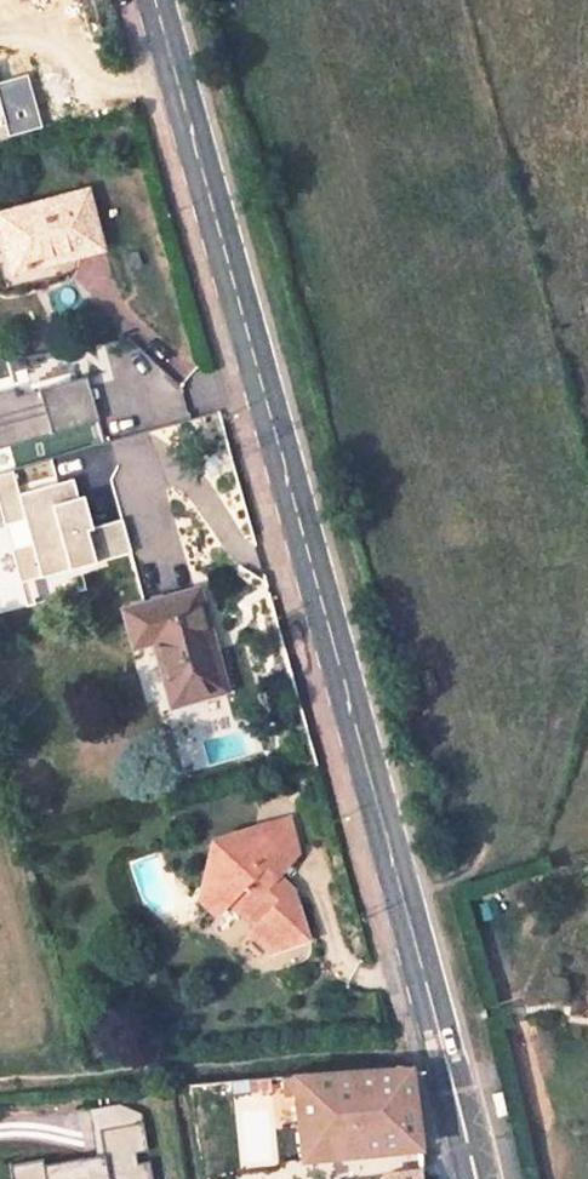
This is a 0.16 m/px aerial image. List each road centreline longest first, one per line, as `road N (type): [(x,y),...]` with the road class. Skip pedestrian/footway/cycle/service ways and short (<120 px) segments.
road 1 (secondary): [(474,1178),(156,0)]
road 2 (track): [(443,1050),(0,1080)]

